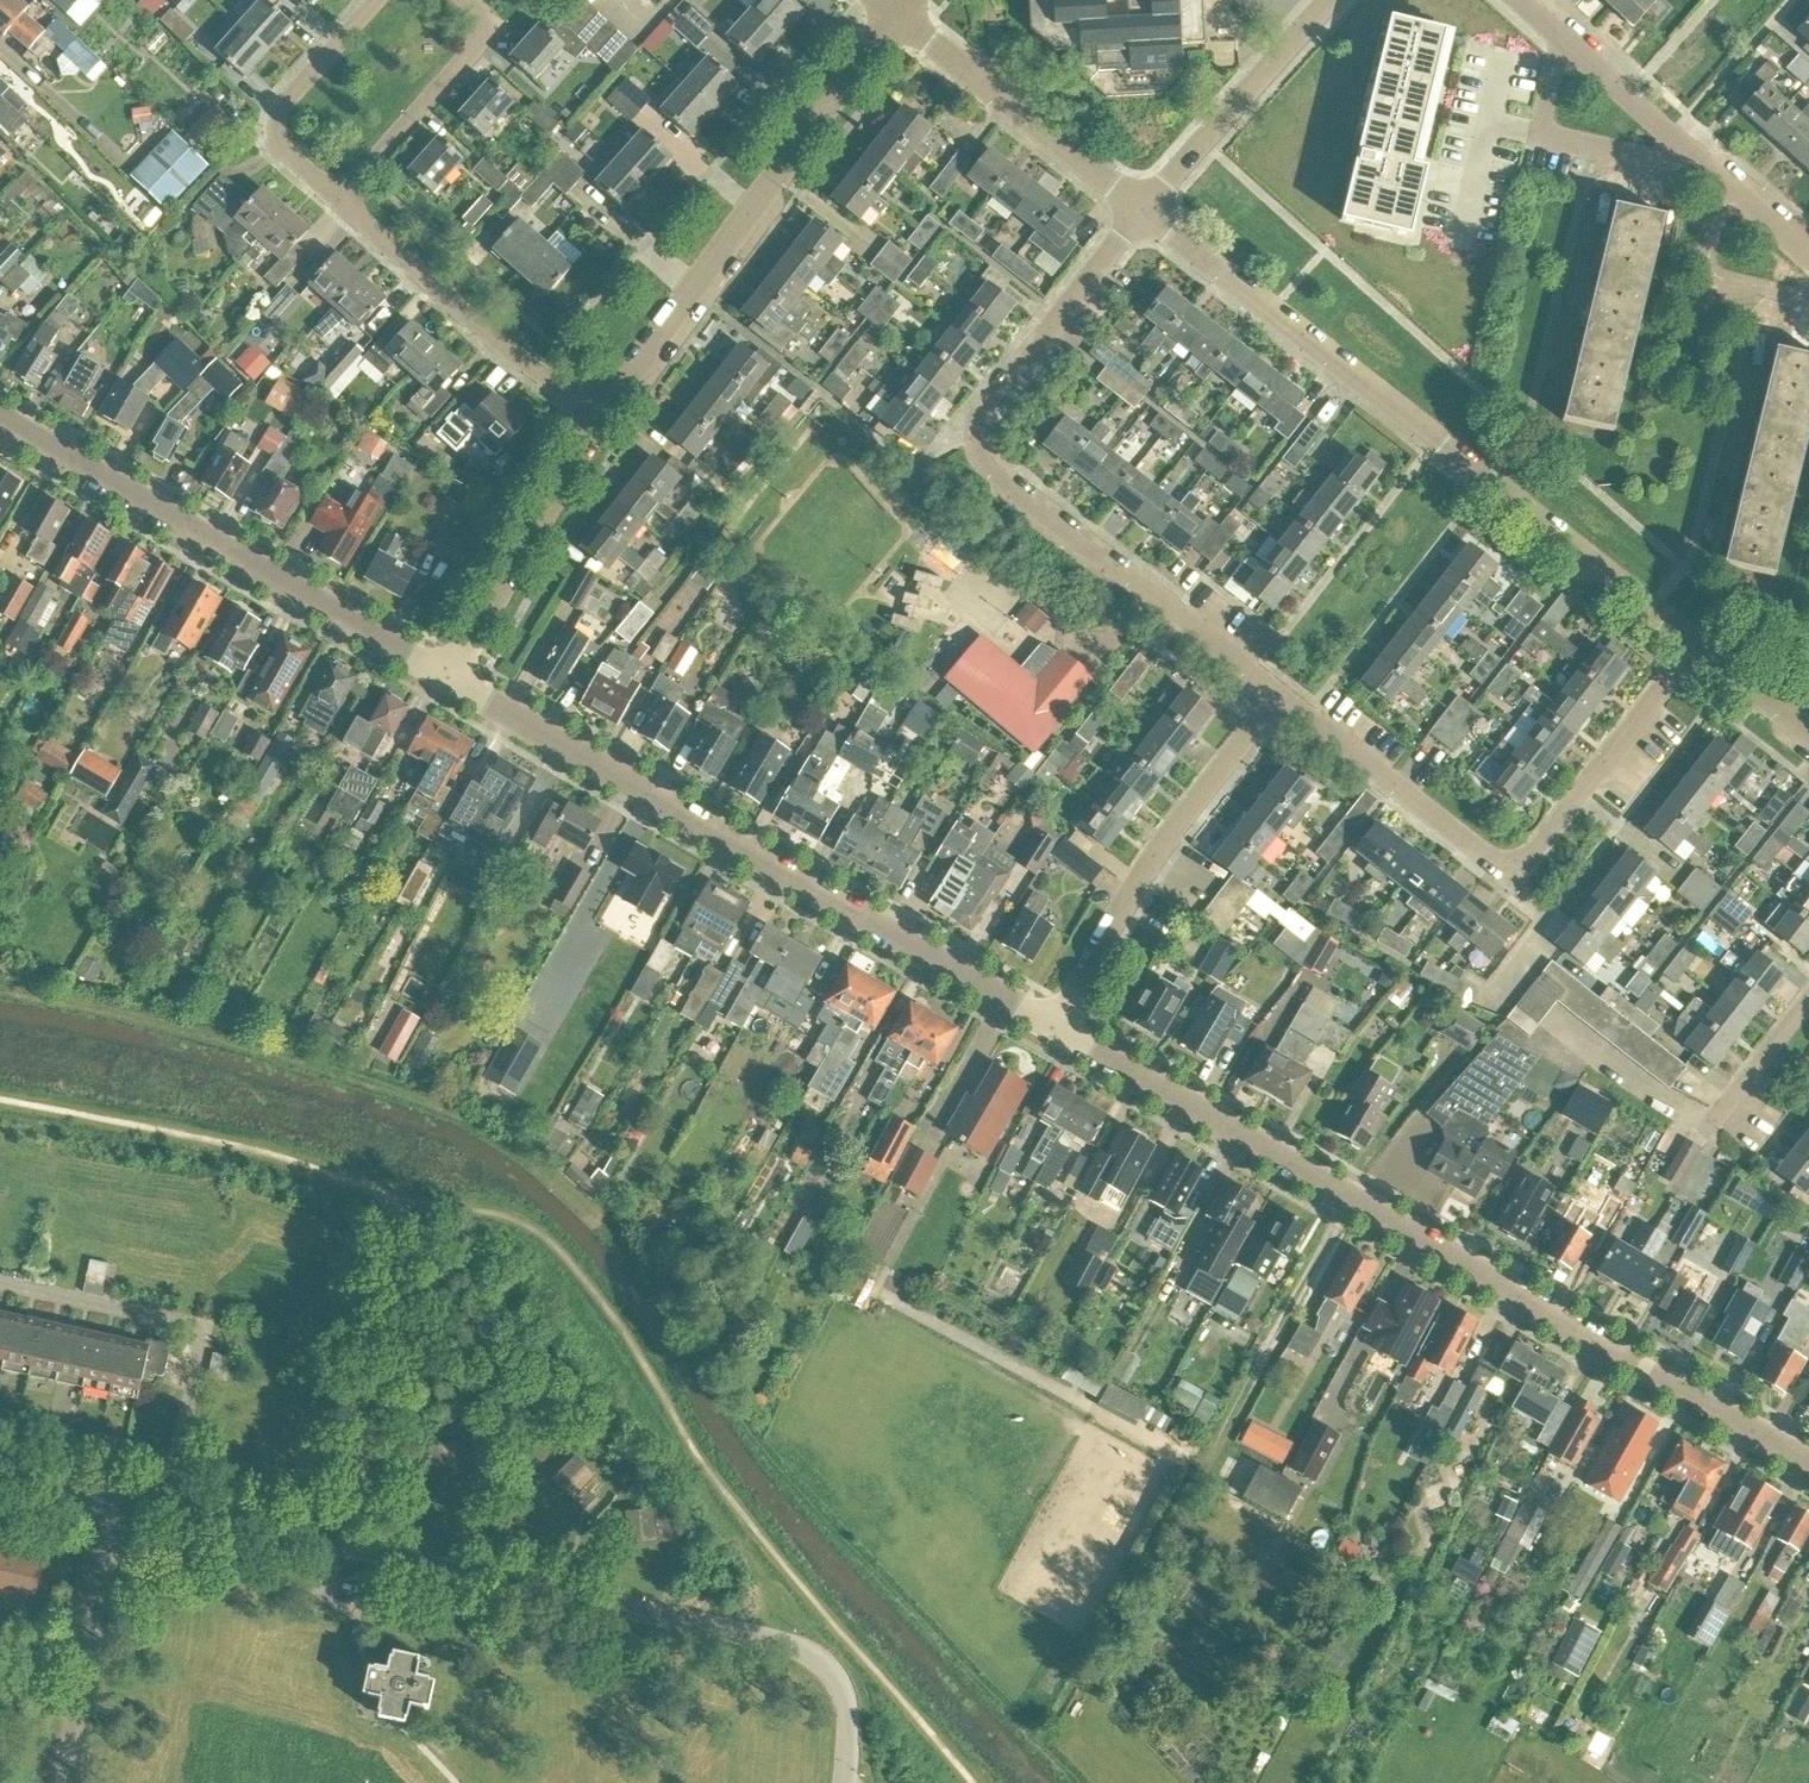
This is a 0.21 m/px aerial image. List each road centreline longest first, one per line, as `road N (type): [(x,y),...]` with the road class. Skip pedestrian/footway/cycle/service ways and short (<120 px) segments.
road 1 (tertiary): [(1808,1463),(1055,1027)]
road 2 (residential): [(165,1505),(805,1652),(839,1680),(848,1702),(843,1782)]
road 3 (unclassified): [(1142,209),(1697,647)]
road 4 (tertiary): [(1055,1027),(449,677)]
road 5 (residential): [(1142,209),(981,415),(976,439),(985,465),(1278,697)]
road 6 (residential): [(1278,697),(1498,866),(1516,868),(1697,647)]
road 7 (tertiary): [(0,419),(449,677)]
road 8 (unclassified): [(899,13),(603,414)]
road 9 (residential): [(1278,697),(1156,855),(1055,1027)]
road 10 (residential): [(165,1505),(198,1349),(186,1325),(0,1284)]
road 11 (residential): [(603,414),(499,344),(339,199)]
road 12 (unclassified): [(899,13),(1142,209)]
road 13 (unclassified): [(603,414),(449,677)]
road 14 (residential): [(119,1500),(60,1782)]
road 15 (residential): [(1331,0),(1142,209)]
road 16 (residential): [(339,199),(494,26),(464,0)]
road 17 (residential): [(379,0),(277,122),(287,154),(339,199)]
road 18 (residential): [(1563,41),(1539,141),(1669,171),(1687,155)]
road 19 (residential): [(1727,190),(1703,283),(1808,306)]
road 20 (residential): [(1563,41),(1687,155)]
road 21 (residential): [(1808,1002),(1709,1130)]
road 22 (unclassified): [(1697,647),(1808,736)]
road 23 (residential): [(0,1472),(119,1500)]

